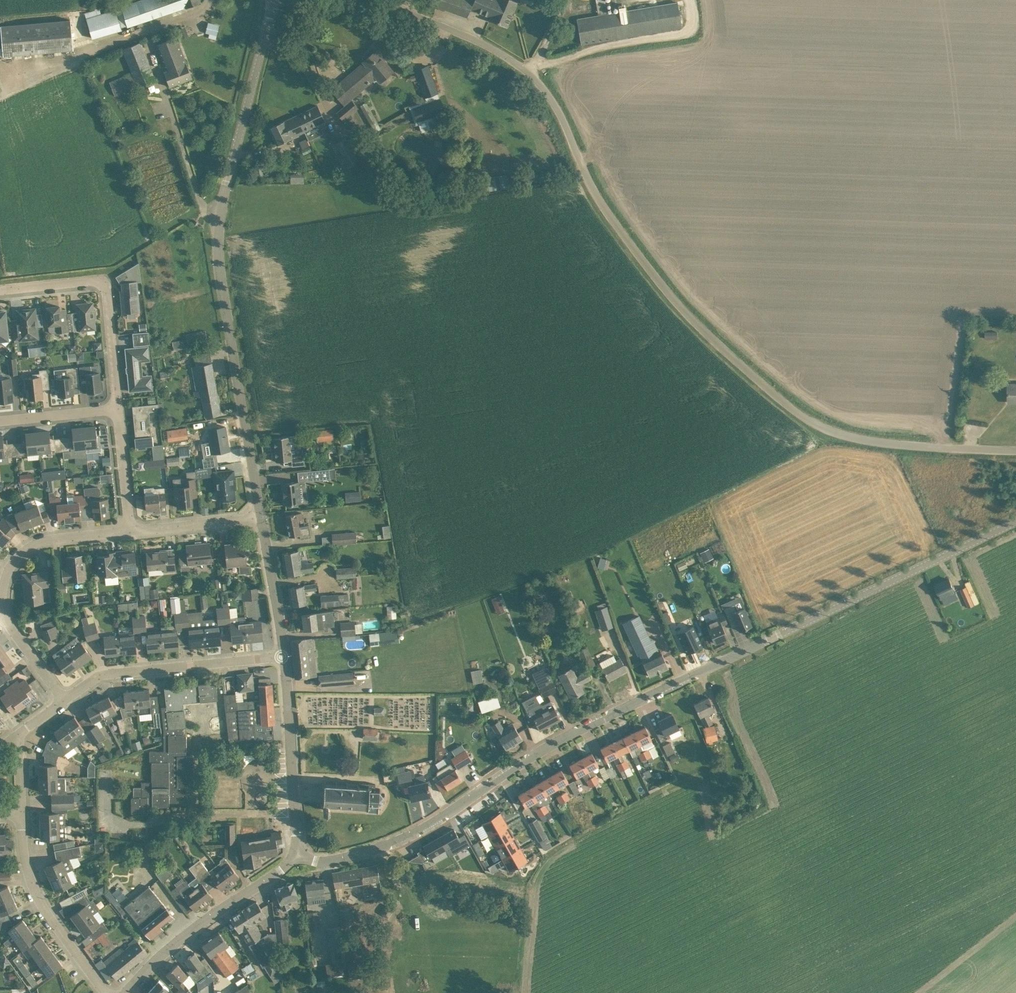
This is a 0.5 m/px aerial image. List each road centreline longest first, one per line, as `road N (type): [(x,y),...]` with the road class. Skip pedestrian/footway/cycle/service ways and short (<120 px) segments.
road 1 (unclassified): [(1015,449),(886,442),(817,426),(664,289),(590,186),(560,112),(528,71),(379,0)]
road 2 (tertiary): [(297,857),(331,861),(421,829),(600,720),(1015,520)]
road 3 (tertiary): [(262,517),(218,232),(274,0)]
road 4 (residential): [(63,700),(10,624),(2,607),(7,573),(24,550),(46,540),(130,531)]
road 5 (unknown): [(294,809),(180,814),(163,668)]
road 6 (residential): [(63,700),(109,673),(285,657)]
road 7 (unclassified): [(125,992),(187,932),(297,857)]
road 8 (residential): [(107,992),(35,889),(22,813)]
road 9 (tertiary): [(297,857),(285,657)]
road 10 (tertiary): [(285,657),(262,517)]
road 11 (residential): [(130,531),(262,517)]
road 12 (residential): [(118,409),(105,281)]
road 13 (residential): [(130,531),(118,409)]

